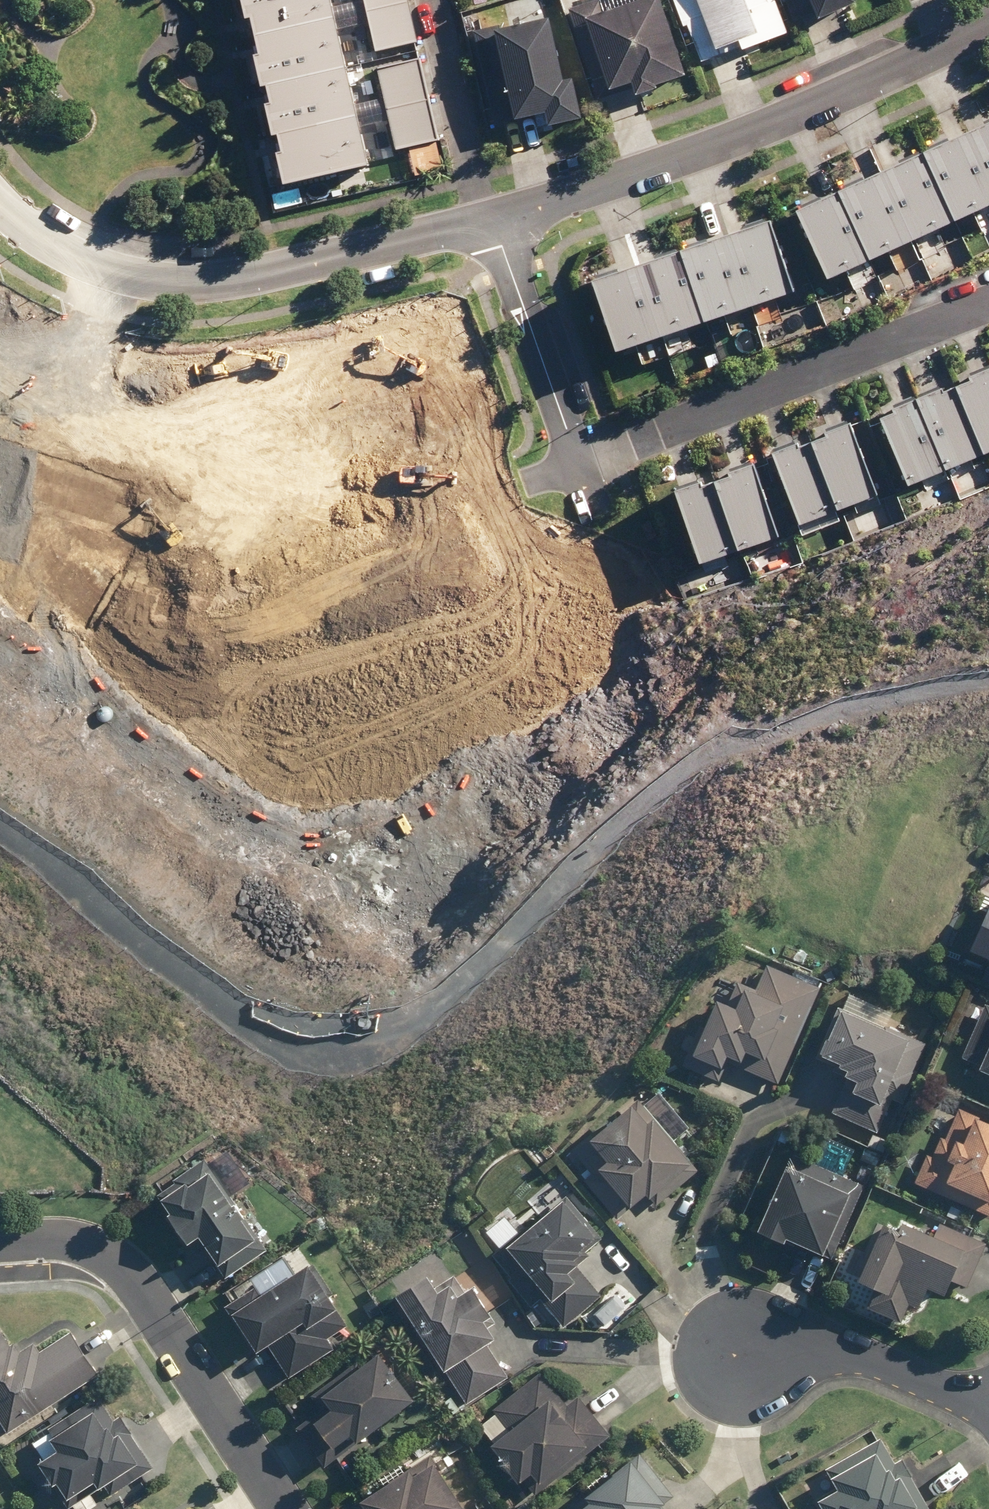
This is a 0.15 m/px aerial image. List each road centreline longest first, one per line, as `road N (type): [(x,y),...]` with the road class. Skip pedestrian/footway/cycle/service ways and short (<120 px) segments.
road 1 (residential): [(0,489),(122,532),(223,552),(280,548),(578,464)]
road 2 (residential): [(278,830),(340,848),(388,839),(442,815),(483,781),(522,722),(580,684),(615,647),(613,557),(596,496)]
road 3 (residential): [(494,220),(757,132),(988,23)]
road 4 (residential): [(0,205),(70,256),(176,282),(288,268),(494,220)]
road 5 (residential): [(988,306),(578,464)]
road 6 (residential): [(86,1246),(127,1275),(283,1508)]
road 7 (residential): [(739,1355),(843,1350),(988,1415)]
road 8 (residential): [(494,220),(578,464)]

